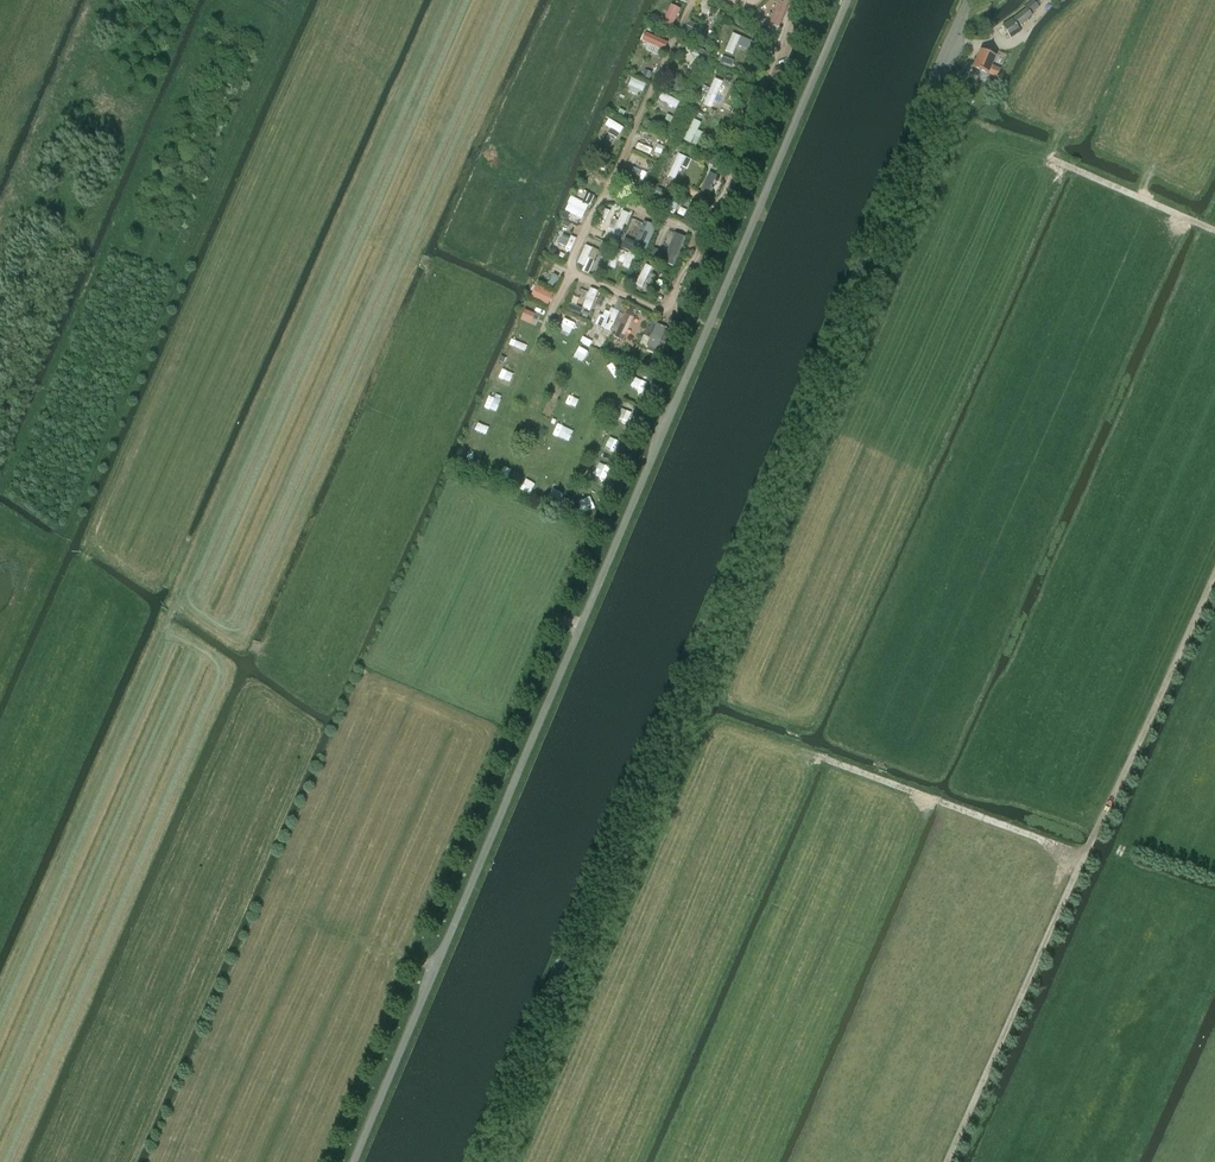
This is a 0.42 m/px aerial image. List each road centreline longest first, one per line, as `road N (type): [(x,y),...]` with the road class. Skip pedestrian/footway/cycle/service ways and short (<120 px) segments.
road 1 (unclassified): [(478,1161),(971,0)]
road 2 (unclassified): [(353,1161),(844,0)]
road 3 (track): [(947,1161),(1214,589)]
road 4 (track): [(284,26),(284,42),(58,548)]
road 5 (track): [(1084,857),(941,802)]

